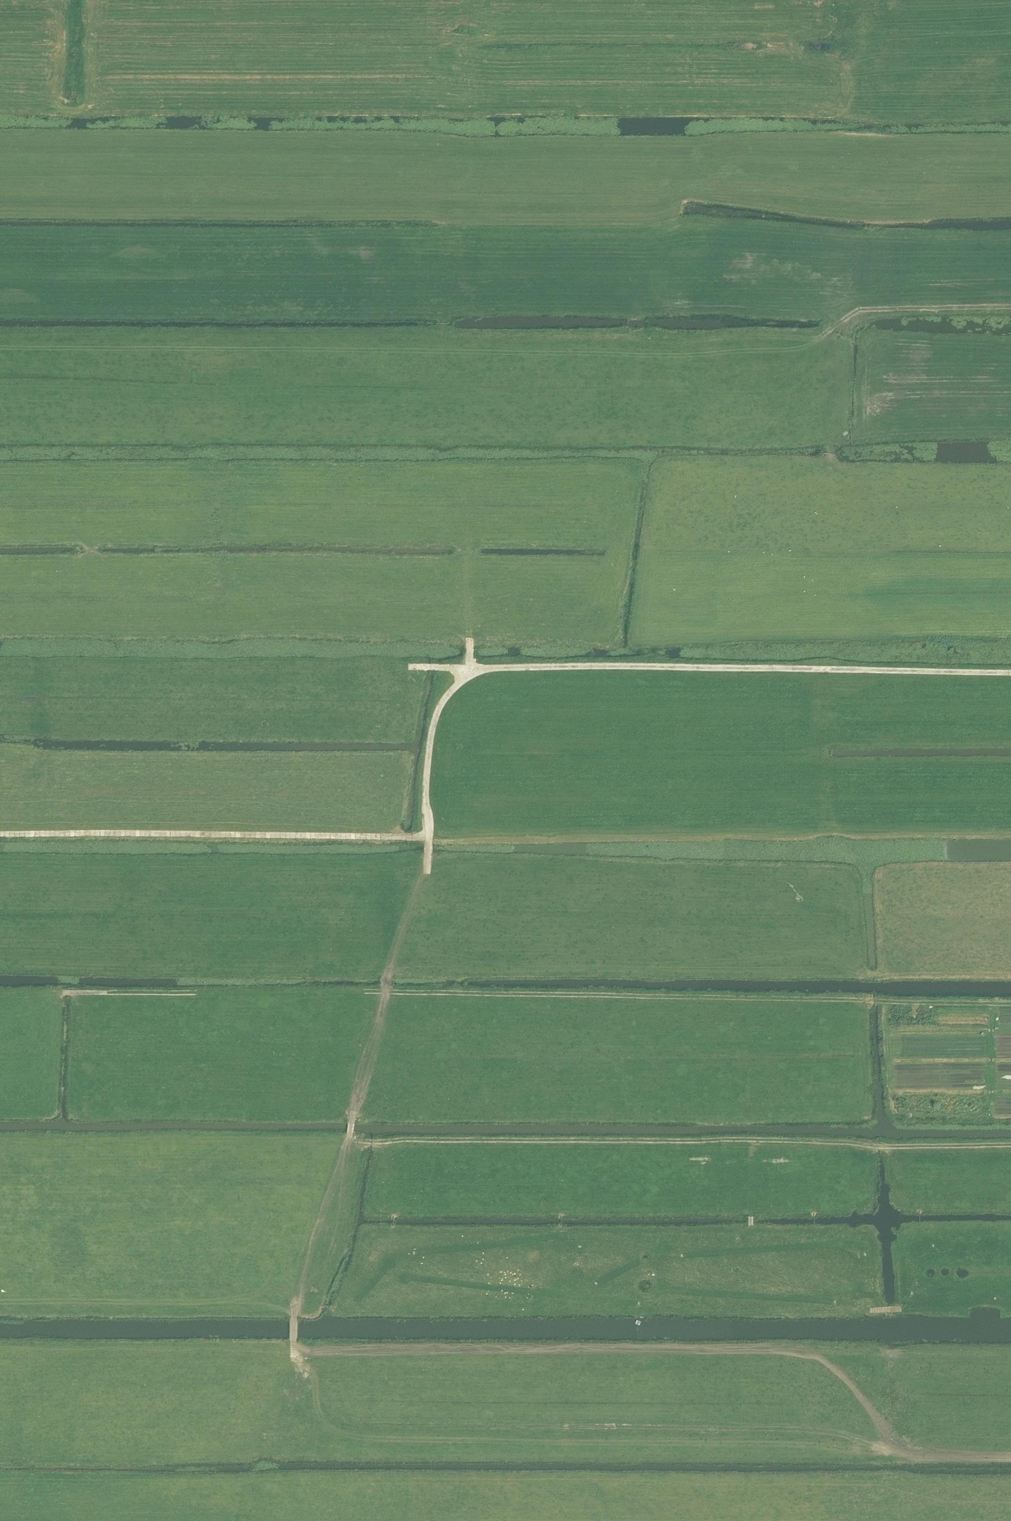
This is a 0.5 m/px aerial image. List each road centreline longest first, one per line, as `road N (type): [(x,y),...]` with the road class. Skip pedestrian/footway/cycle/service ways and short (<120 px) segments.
road 1 (track): [(1010,1003),(59,990),(13,1002)]
road 2 (track): [(1010,1458),(885,1457),(835,1435),(347,1426),(317,1412),(299,1380),(295,1307),(323,1255),(352,1142)]
road 3 (track): [(1010,1147),(352,1142)]
road 4 (track): [(1010,673),(470,671),(471,639)]
road 5 (track): [(428,837),(0,834)]
road 6 (track): [(428,873),(429,743),(438,710),(470,671),(411,667)]
road 7 (track): [(358,993),(352,1142)]

